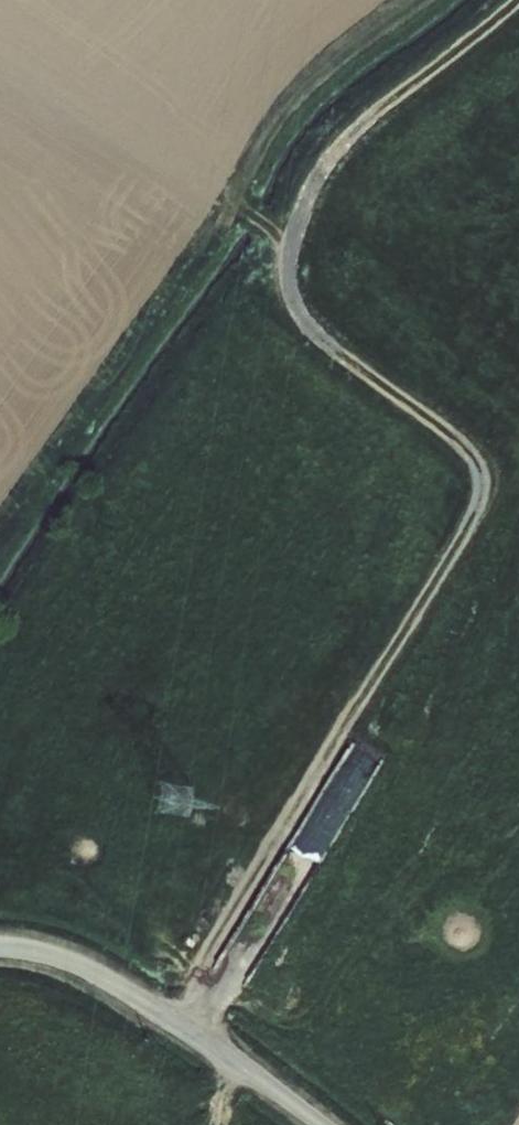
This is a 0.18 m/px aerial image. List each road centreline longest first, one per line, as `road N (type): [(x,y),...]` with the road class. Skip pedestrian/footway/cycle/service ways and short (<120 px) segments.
road 1 (residential): [(0,947),(57,956),(120,986),(319,1124)]

